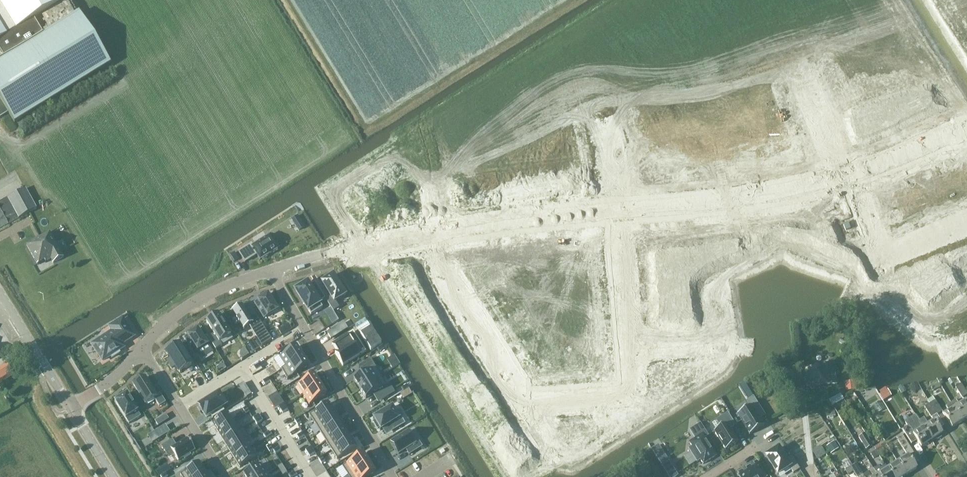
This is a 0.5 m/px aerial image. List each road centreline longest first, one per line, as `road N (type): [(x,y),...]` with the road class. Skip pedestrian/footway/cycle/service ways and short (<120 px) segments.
road 1 (residential): [(626,206),(634,397),(527,409),(440,279),(431,230)]
road 2 (residential): [(270,270),(392,476)]
road 3 (residential): [(626,206),(845,173)]
road 4 (residential): [(431,230),(626,206)]
road 5 (residential): [(845,173),(881,253),(966,226)]
road 6 (residential): [(270,270),(431,230)]
road 7 (residential): [(142,349),(190,304),(270,270)]
road 8 (residential): [(225,476),(142,349)]
road 9 (unclassified): [(70,407),(0,293)]
road 10 (residential): [(845,173),(966,121)]

